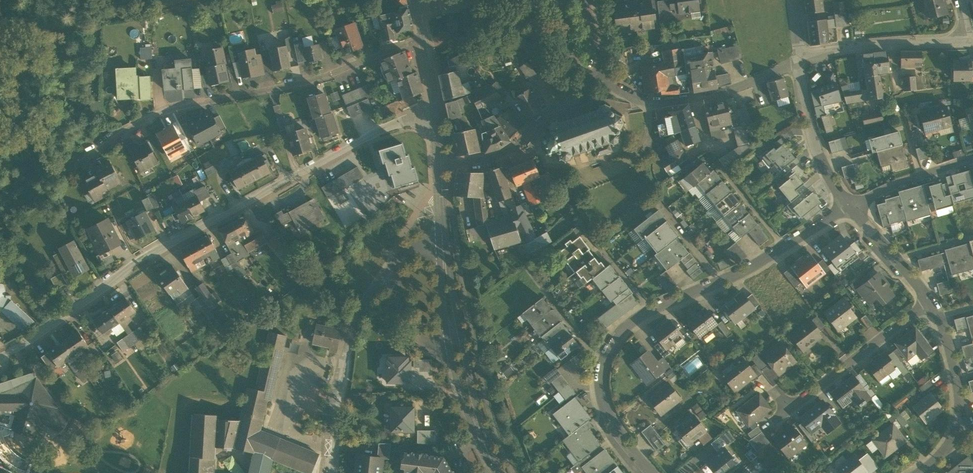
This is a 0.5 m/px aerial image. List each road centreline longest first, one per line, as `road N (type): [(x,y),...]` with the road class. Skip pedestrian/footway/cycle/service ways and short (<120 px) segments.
road 1 (residential): [(0,356),(171,242),(339,153),(439,113)]
road 2 (residential): [(852,207),(616,335),(601,364),(600,396),(619,437),(650,472)]
road 3 (residential): [(84,158),(166,107),(305,84),(426,36)]
road 4 (residential): [(333,472),(351,326),(402,257),(442,236)]
road 5 (tertiary): [(501,472),(482,438),(456,346),(442,236)]
road 6 (residential): [(799,61),(735,88),(649,104),(597,72)]
road 7 (residential): [(915,472),(957,429),(957,378),(930,301)]
road 8 (residential): [(930,301),(788,410)]
road 9 (residential): [(969,42),(869,45),(799,61)]
road 10 (residential): [(583,100),(556,106),(511,159),(441,168)]
road 11 (residential): [(852,207),(811,135),(799,61)]
road 12 (residential): [(972,158),(852,207)]
road 13 (residential): [(930,301),(852,207)]

